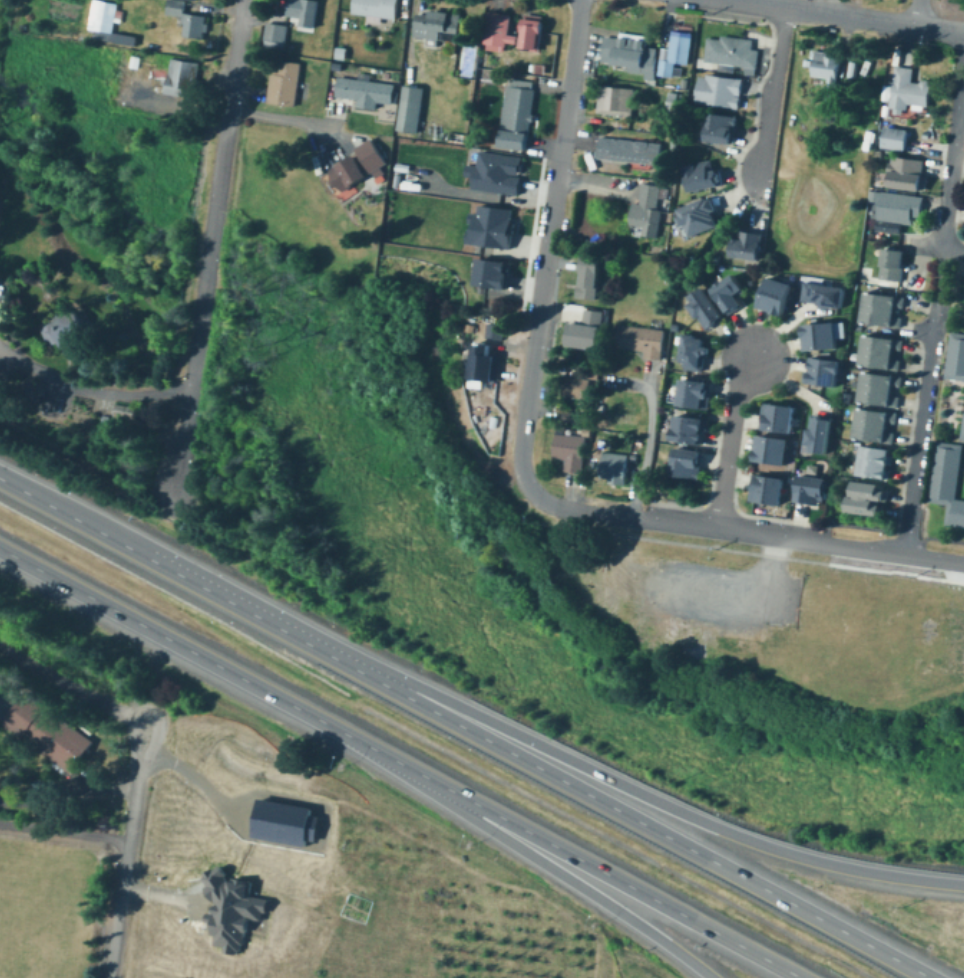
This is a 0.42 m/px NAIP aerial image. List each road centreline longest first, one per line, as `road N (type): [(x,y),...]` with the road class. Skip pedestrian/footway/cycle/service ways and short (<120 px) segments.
road 1 (motorway): [(934,977),(323,649)]
road 2 (motorway): [(963,884),(866,874),(775,851),(323,649)]
road 3 (motorway): [(312,713),(806,977)]
road 4 (residential): [(246,0),(177,490)]
road 5 (motorway): [(312,713),(648,925),(713,977)]
road 6 (motorway): [(323,649),(0,477)]
road 7 (motorway): [(0,547),(312,713)]
road 8 (residential): [(643,518),(963,563)]
road 9 (residential): [(906,555),(940,299)]
road 10 (residential): [(149,735),(111,977)]
road 11 (residential): [(730,0),(963,33)]
road 12 (residential): [(963,52),(942,254)]
road 13 (residential): [(564,158),(539,342)]
road 14 (residential): [(715,527),(735,395),(752,358)]
road 15 (residential): [(762,176),(788,8)]
road 16 (residential): [(584,0),(564,158)]
road 17 (residential): [(539,342),(524,455),(531,486)]
road 18 (residential): [(531,486),(559,507),(643,518)]

